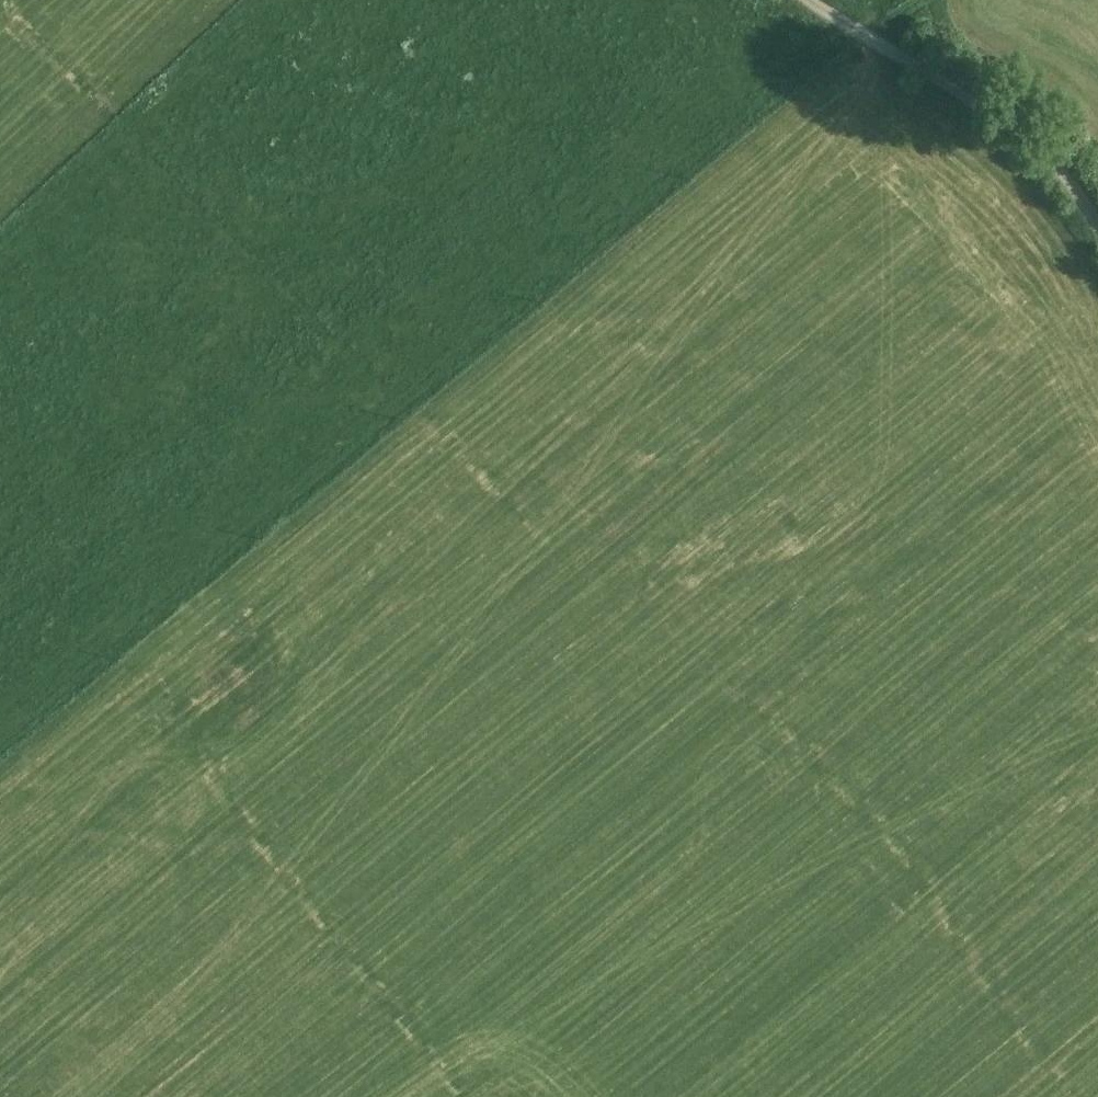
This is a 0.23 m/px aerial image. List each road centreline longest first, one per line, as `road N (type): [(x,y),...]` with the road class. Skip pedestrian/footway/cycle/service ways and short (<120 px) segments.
road 1 (track): [(807,0),(1046,145),(1097,231)]

